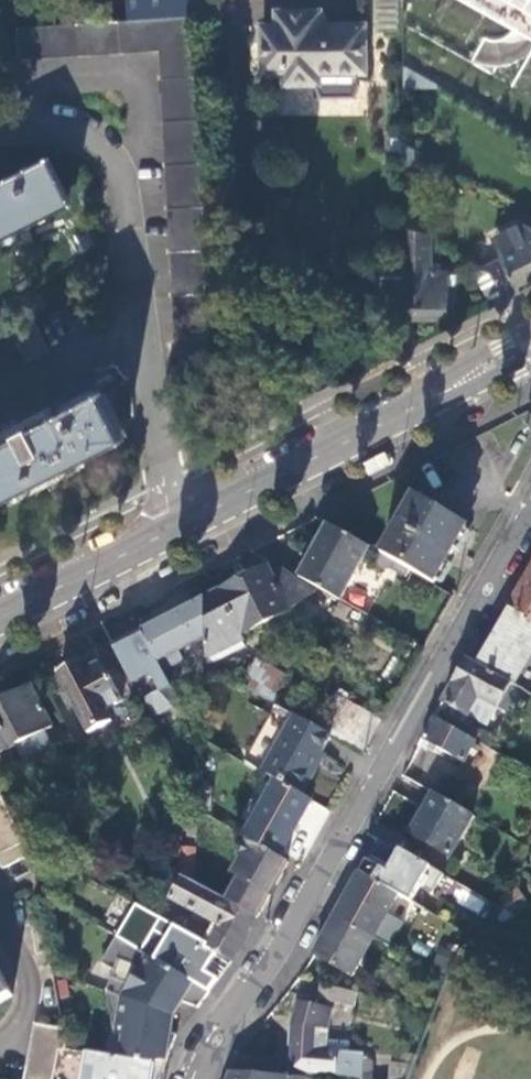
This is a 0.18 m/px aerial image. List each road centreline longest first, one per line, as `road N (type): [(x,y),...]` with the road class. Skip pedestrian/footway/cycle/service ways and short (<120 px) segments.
road 1 (residential): [(210,1078),(223,1036),(530,513)]
road 2 (residential): [(0,125),(61,125),(98,140),(114,162),(169,531)]
road 3 (secondary): [(530,345),(169,531)]
road 4 (secondary): [(169,531),(0,619)]

